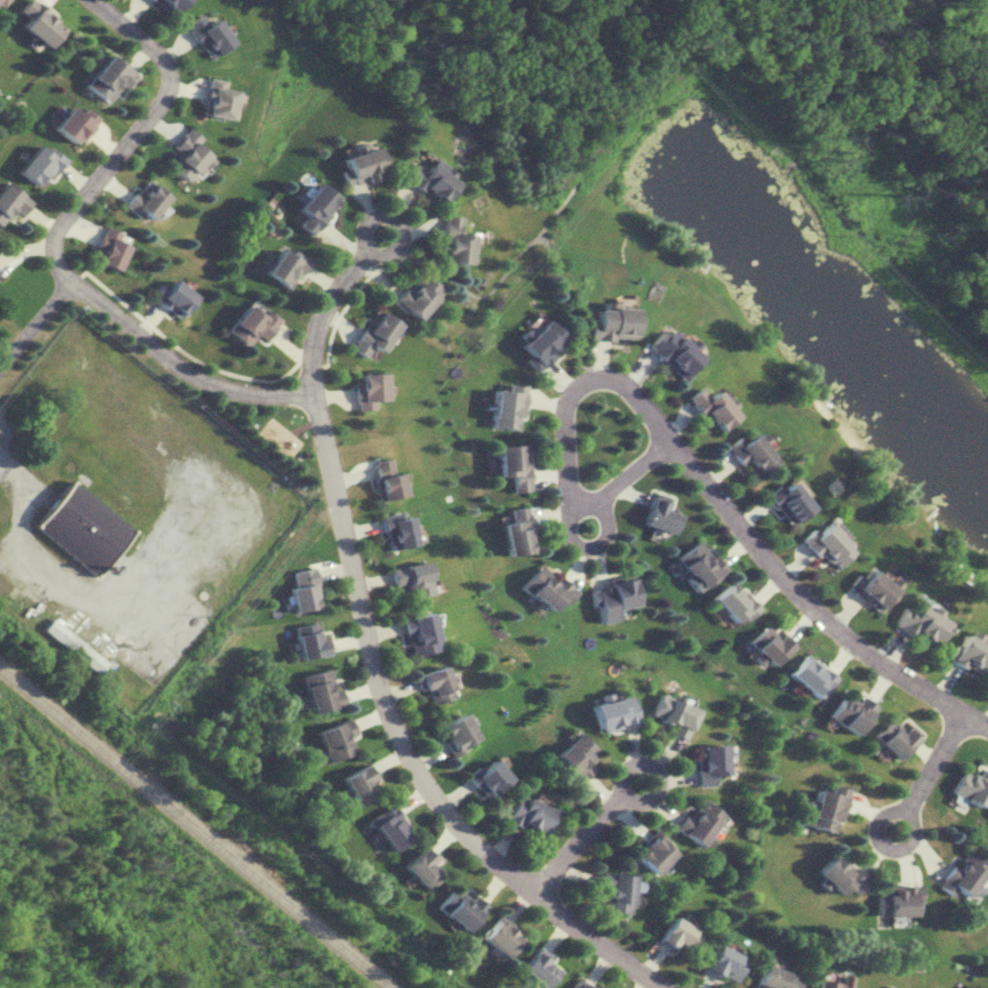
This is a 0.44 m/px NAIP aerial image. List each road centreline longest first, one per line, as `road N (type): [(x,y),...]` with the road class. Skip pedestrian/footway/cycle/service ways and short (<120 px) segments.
road 1 (residential): [(367,252),(328,295),(310,334),(306,390),(362,632),(398,745),(454,825),(557,915),(660,987)]
road 2 (residential): [(91,0),(152,50),(162,82),(158,100),(52,230),(51,258),(68,281),(191,376),(253,390),(306,390)]
road 3 (residential): [(666,436),(787,588),(929,698),(987,730)]
road 4 (residential): [(666,436),(590,501),(564,503),(562,416),(573,383),(610,374),(666,436)]
road 5 (residential): [(620,794),(529,890)]
road 6 (residential): [(657,775),(655,791),(642,801),(620,794),(615,783),(631,760),(657,775)]
road 7 (residential): [(913,823),(911,840),(898,850),(874,839),(873,822),(888,809),(913,823)]
road 8 (residential): [(399,230),(397,246),(384,256),(360,245),(362,222),(374,215),(399,230)]

